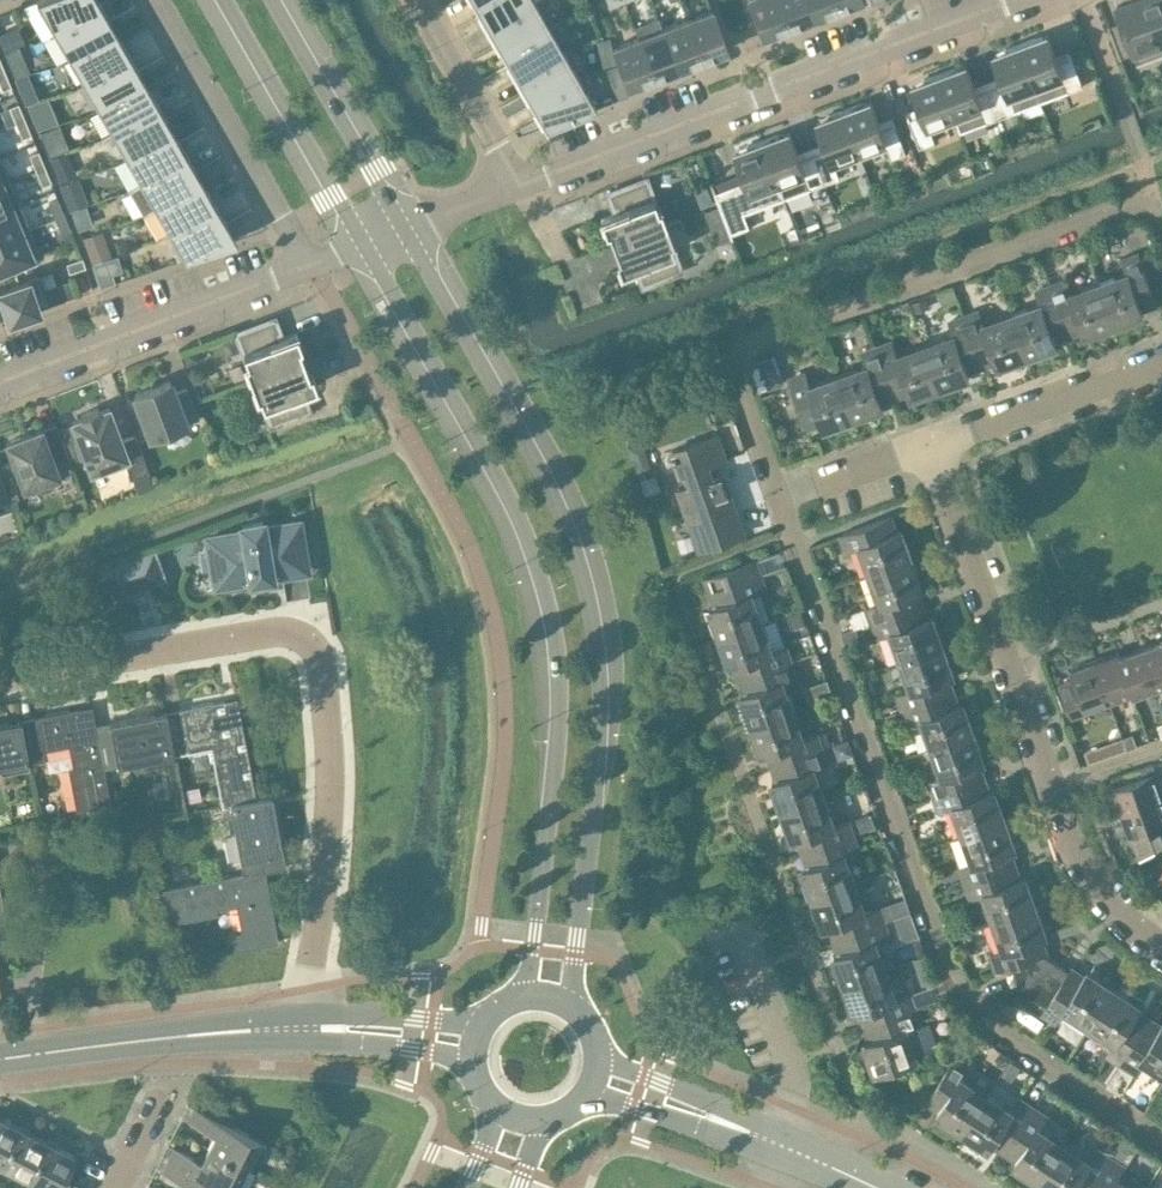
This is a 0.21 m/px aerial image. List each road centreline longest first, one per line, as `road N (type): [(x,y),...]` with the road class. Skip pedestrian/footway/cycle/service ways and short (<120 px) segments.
road 1 (secondary): [(572,1008),(600,722),(595,625),(547,481),(412,228)]
road 2 (secondary): [(360,249),(502,498),(552,627),(555,761),(520,999)]
road 3 (residential): [(1161,1139),(1011,1035),(951,968),(776,491)]
road 4 (residential): [(308,1027),(329,793),(315,649),(278,630),(0,678)]
road 5 (residential): [(776,491),(730,369),(741,344),(1123,203),(1142,202),(1161,226)]
road 6 (residential): [(512,189),(1013,0)]
road 7 (residential): [(1050,785),(923,438)]
road 8 (residential): [(0,380),(316,261)]
road 9 (tertiary): [(0,1058),(308,1027)]
road 10 (residential): [(158,0),(316,261)]
road 11 (secondary): [(220,0),(360,249)]
road 12 (secondary): [(412,228),(276,0)]
road 13 (residential): [(923,438),(1161,352)]
road 14 (residential): [(786,1146),(790,1063),(738,924)]
road 15 (residential): [(512,189),(409,0)]
road 16 (residential): [(1161,954),(1094,901),(1050,785)]
road 17 (tertiary): [(786,1146),(595,1077)]
road 18 (tertiary): [(308,1027),(476,1042)]
road 19 (residential): [(776,491),(923,438)]
road 20 (residential): [(316,261),(374,367)]

